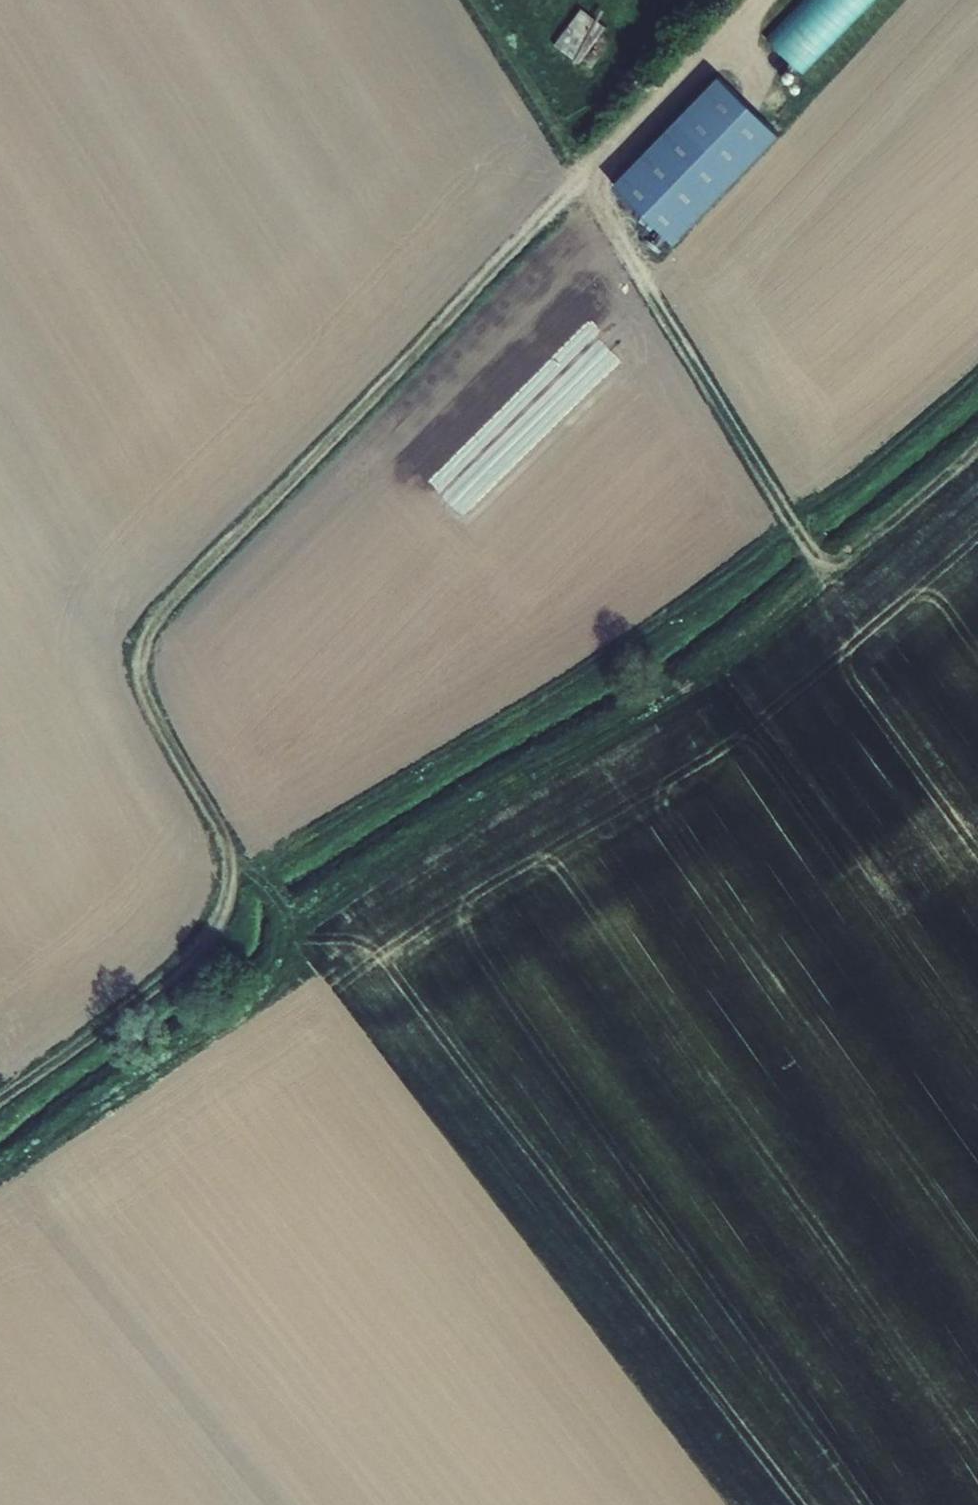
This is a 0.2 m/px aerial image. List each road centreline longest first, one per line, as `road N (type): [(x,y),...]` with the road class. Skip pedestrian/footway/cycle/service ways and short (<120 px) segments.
road 1 (track): [(0,1095),(187,965),(218,925),(227,847),(139,694),(148,634),(580,171)]
road 2 (track): [(580,171),(750,0)]
road 3 (track): [(580,171),(471,0)]

